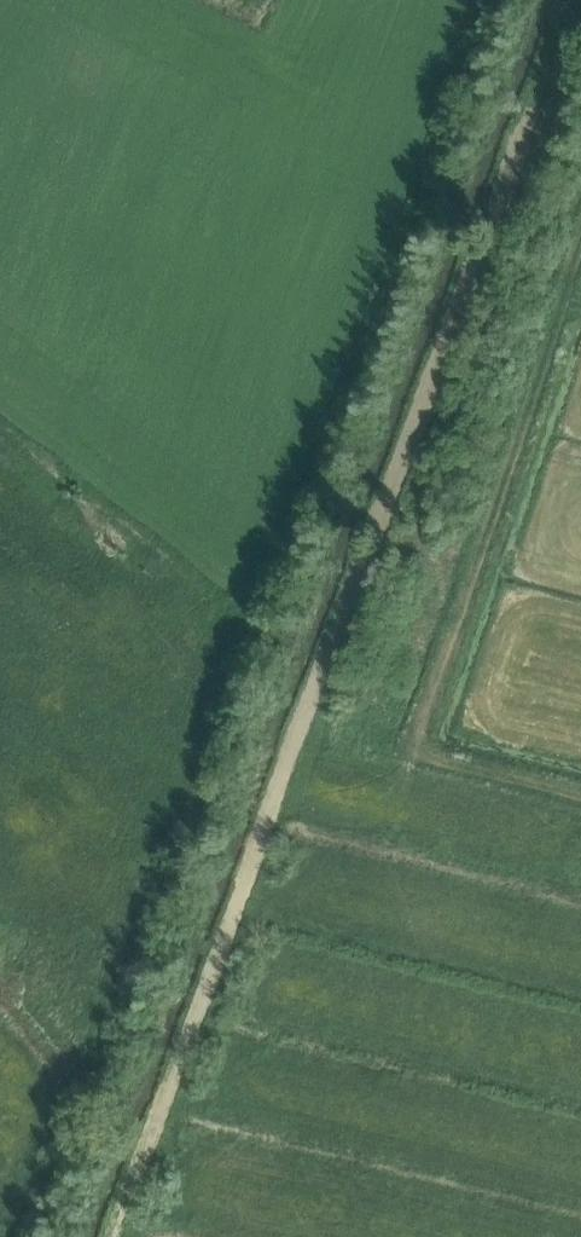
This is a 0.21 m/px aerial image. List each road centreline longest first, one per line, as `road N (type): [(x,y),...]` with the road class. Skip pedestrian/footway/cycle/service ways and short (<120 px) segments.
road 1 (track): [(136,1236),(580,9)]
road 2 (track): [(580,801),(404,756),(580,259)]

